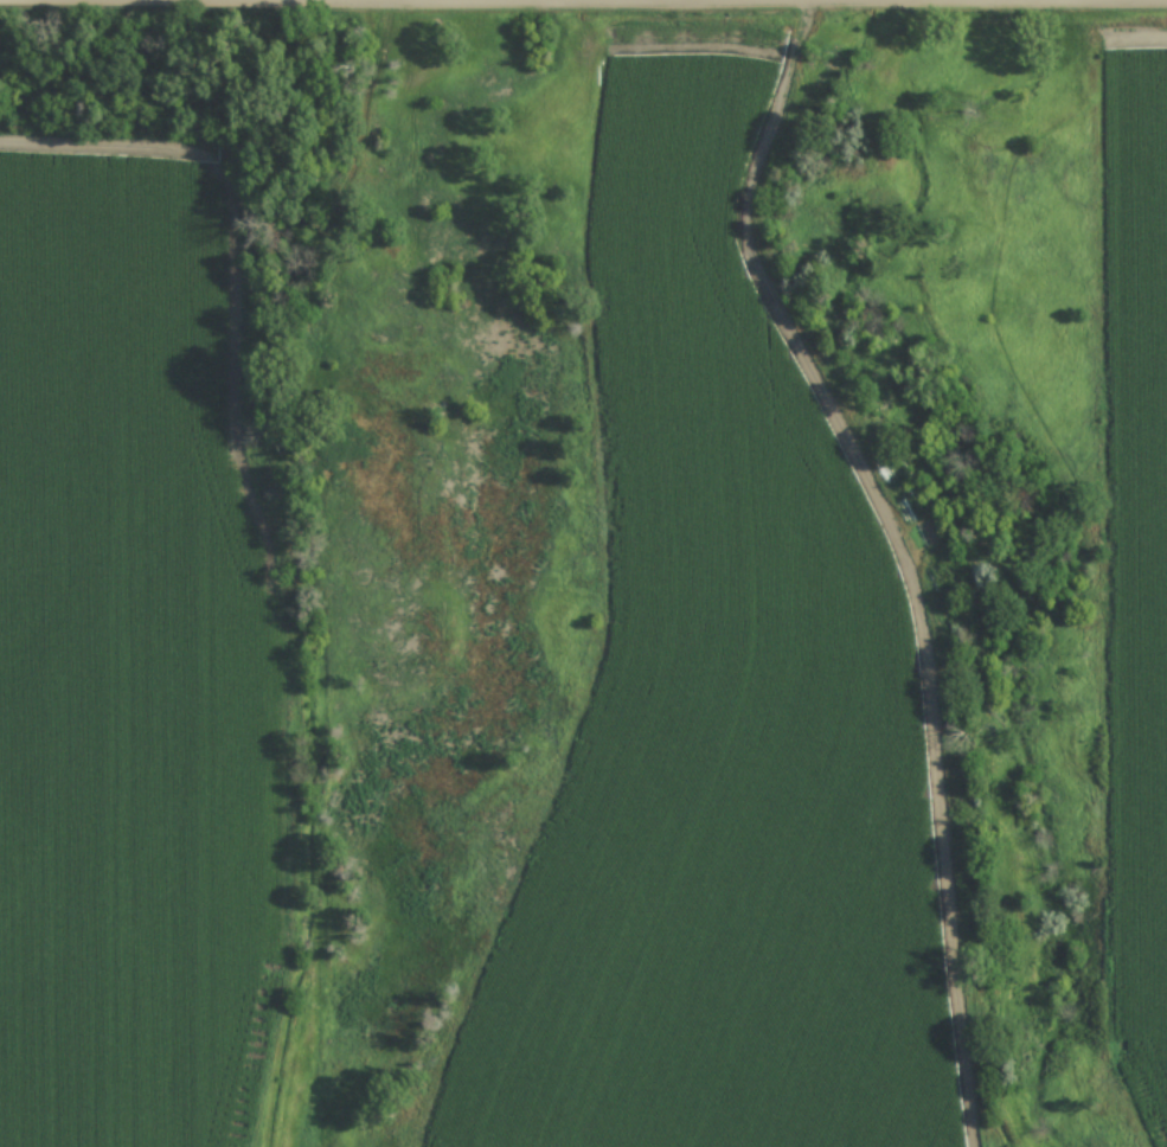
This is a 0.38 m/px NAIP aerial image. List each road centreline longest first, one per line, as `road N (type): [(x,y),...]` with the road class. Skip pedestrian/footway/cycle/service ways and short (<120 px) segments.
road 1 (residential): [(1166,0),(352,0)]

